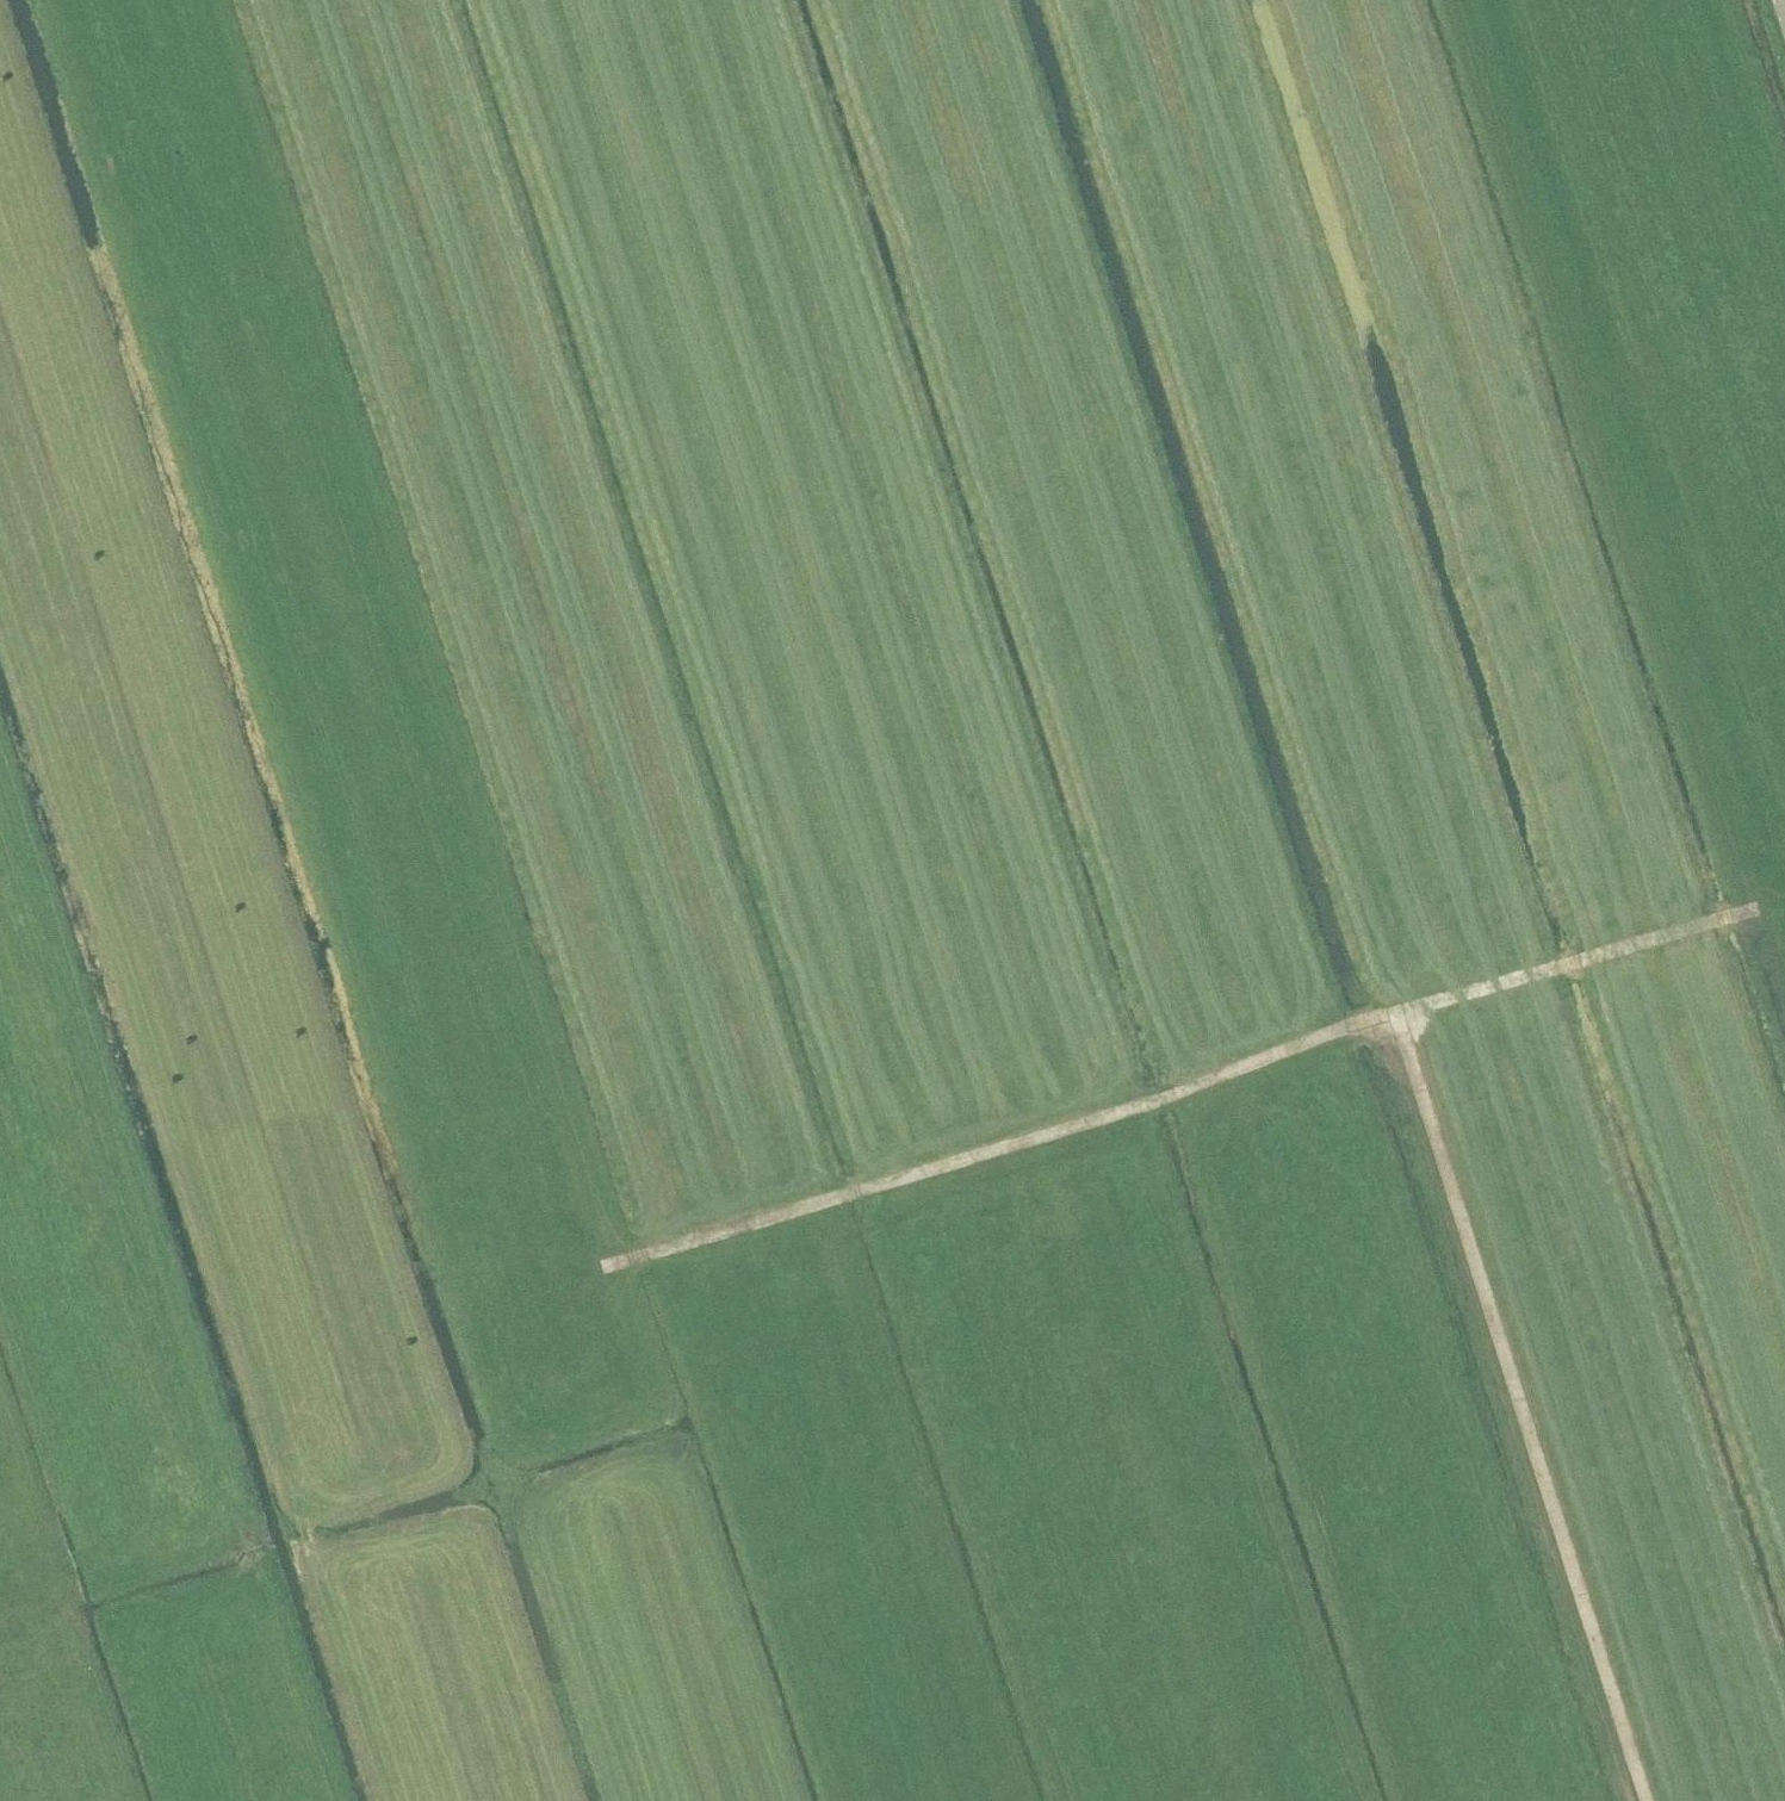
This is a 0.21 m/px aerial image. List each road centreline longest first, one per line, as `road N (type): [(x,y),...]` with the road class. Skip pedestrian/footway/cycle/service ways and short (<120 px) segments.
road 1 (track): [(617,1265),(1396,1016),(1754,912)]
road 2 (track): [(1646,1800),(1396,1016)]

